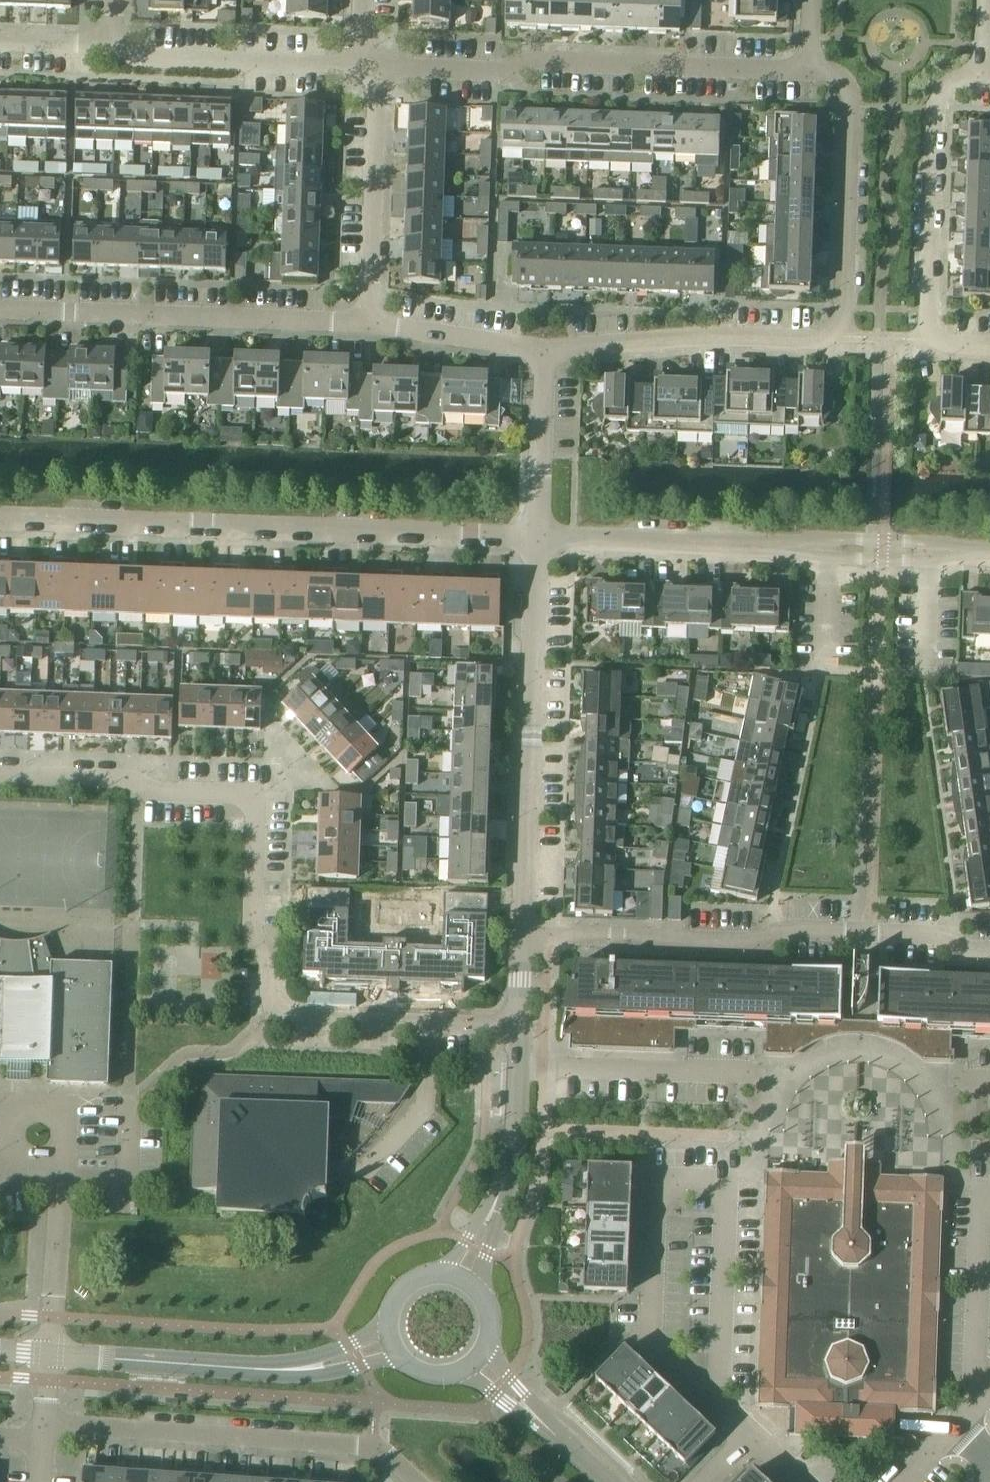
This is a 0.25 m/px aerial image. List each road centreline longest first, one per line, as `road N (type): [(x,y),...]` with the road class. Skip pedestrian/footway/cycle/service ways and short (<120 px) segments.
road 1 (residential): [(520,1029),(277,1016),(268,962),(253,931),(259,798),(153,793),(123,776),(0,771)]
road 2 (residential): [(542,347),(723,335),(815,340),(834,329),(844,308),(852,102),(841,77),(818,68)]
road 3 (residential): [(539,531),(0,520)]
road 4 (residential): [(989,952),(933,935),(871,931),(781,929),(749,943),(521,934)]
road 5 (residential): [(539,531),(989,551)]
road 6 (residential): [(377,66),(507,71),(538,60),(818,68)]
road 7 (residential): [(521,934),(539,531)]
road 8 (residential): [(417,1481),(373,1447),(44,1422)]
road 9 (residential): [(369,320),(0,308)]
road 10 (residential): [(989,345),(949,343),(935,336),(929,311),(935,104),(951,78),(980,73)]
road 11 (unclassified): [(48,1354),(304,1369)]
road 12 (residential): [(369,320),(377,66)]
road 13 (residential): [(113,44),(147,58),(360,65)]
road 14 (residential): [(539,531),(542,347)]
road 15 (residential): [(495,1204),(512,1159),(520,1029)]
road 16 (residential): [(542,347),(369,320)]
road 17 (residential): [(48,1354),(62,1183)]
road 18 (residential): [(62,1183),(127,1185),(129,1108)]

